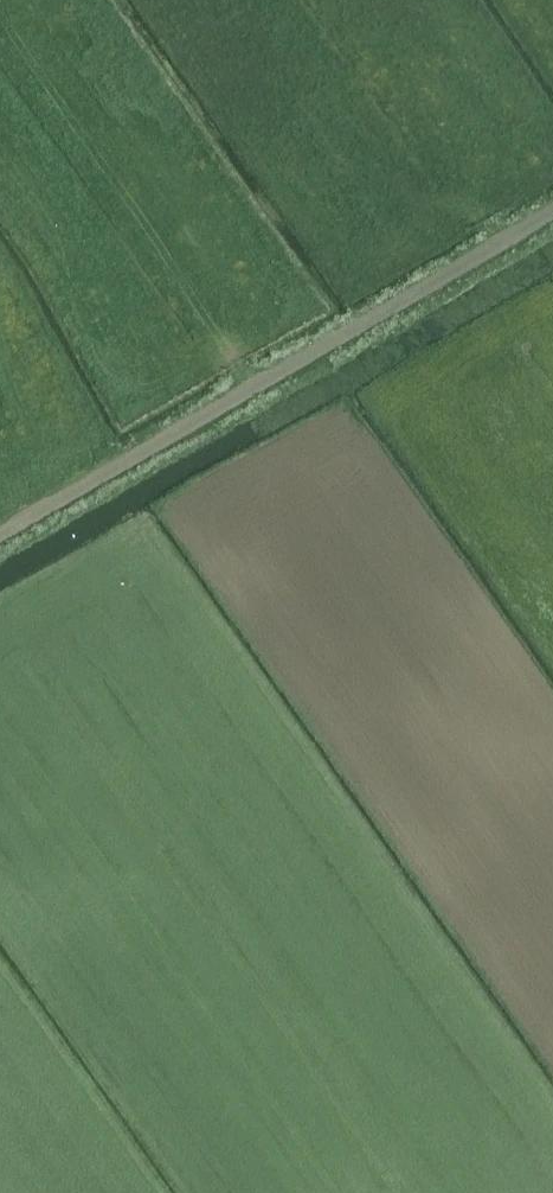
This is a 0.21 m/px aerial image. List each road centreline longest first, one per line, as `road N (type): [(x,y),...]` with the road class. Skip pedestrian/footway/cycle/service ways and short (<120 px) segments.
road 1 (unclassified): [(0,533),(552,211)]

